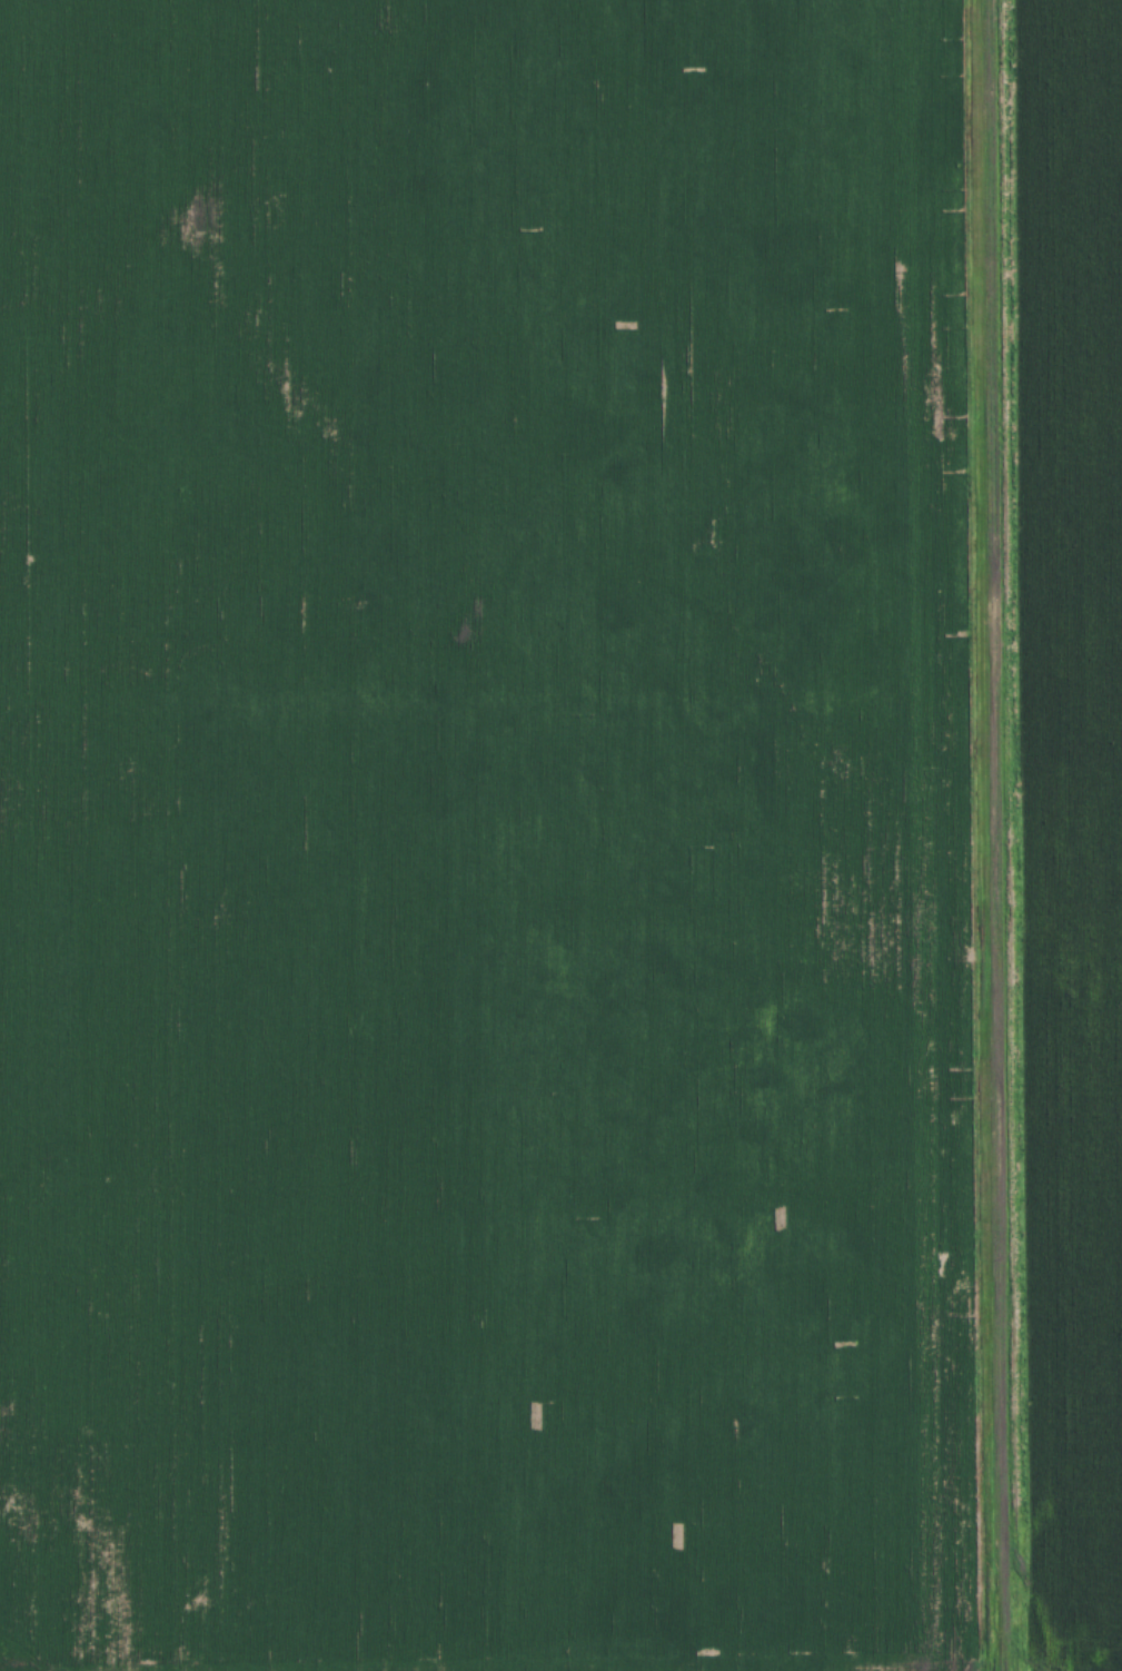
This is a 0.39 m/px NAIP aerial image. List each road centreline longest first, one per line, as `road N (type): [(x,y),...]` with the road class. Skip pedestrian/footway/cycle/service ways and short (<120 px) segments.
road 1 (track): [(997,1670),(987,0)]

